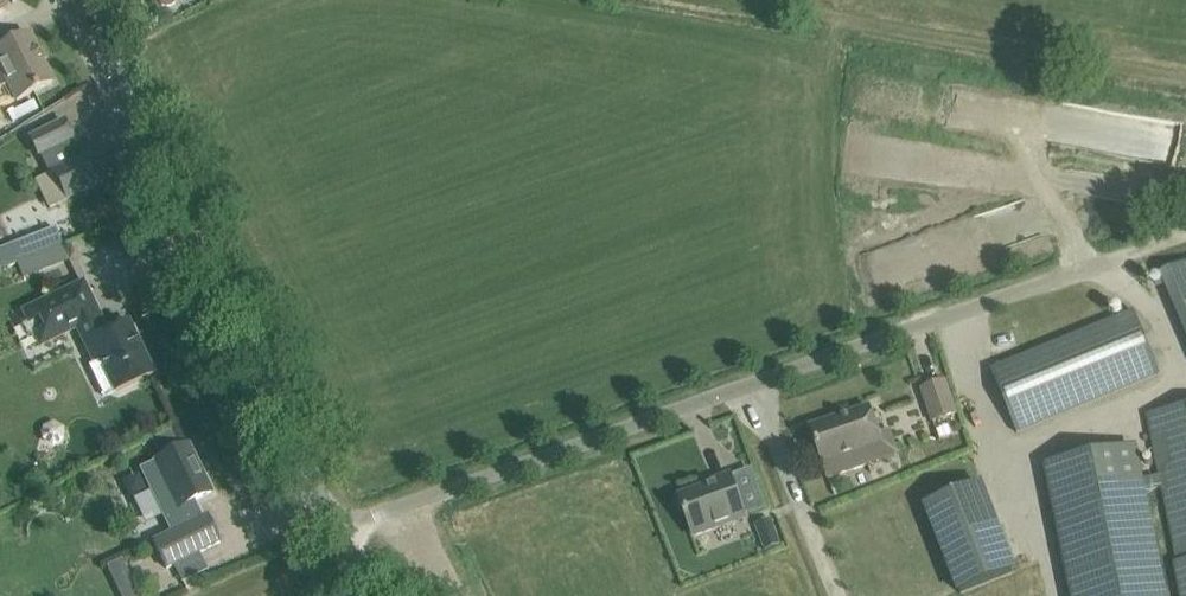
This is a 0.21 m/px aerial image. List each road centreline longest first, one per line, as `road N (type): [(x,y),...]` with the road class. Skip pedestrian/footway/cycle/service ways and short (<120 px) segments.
road 1 (unclassified): [(337,530),(1084,277)]
road 2 (tertiary): [(337,530),(73,0)]

